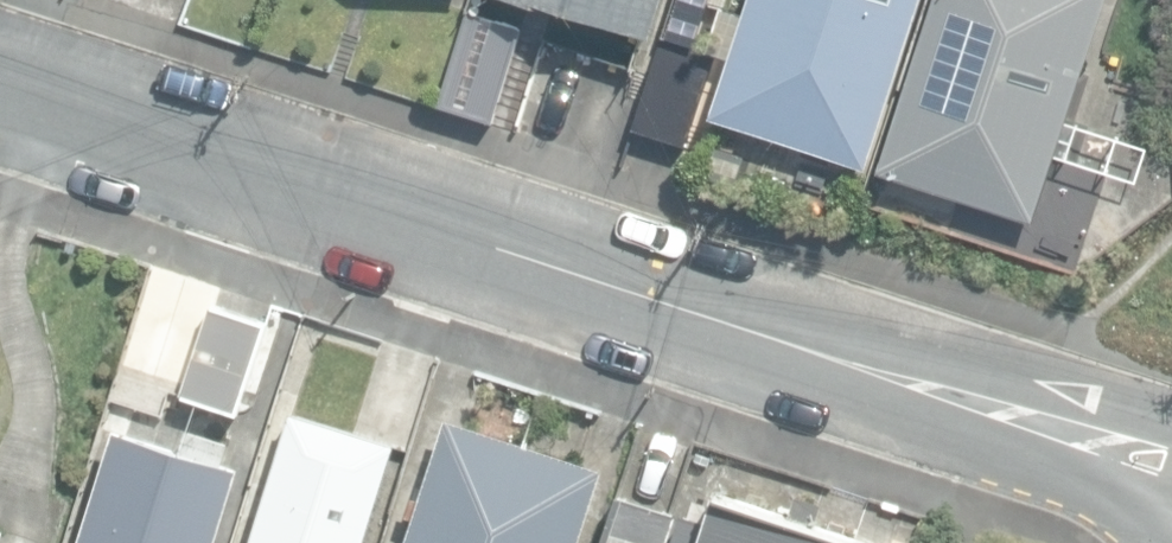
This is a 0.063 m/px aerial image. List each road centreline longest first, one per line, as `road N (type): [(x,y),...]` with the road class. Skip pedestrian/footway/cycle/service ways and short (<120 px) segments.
road 1 (residential): [(0,88),(1171,472)]

